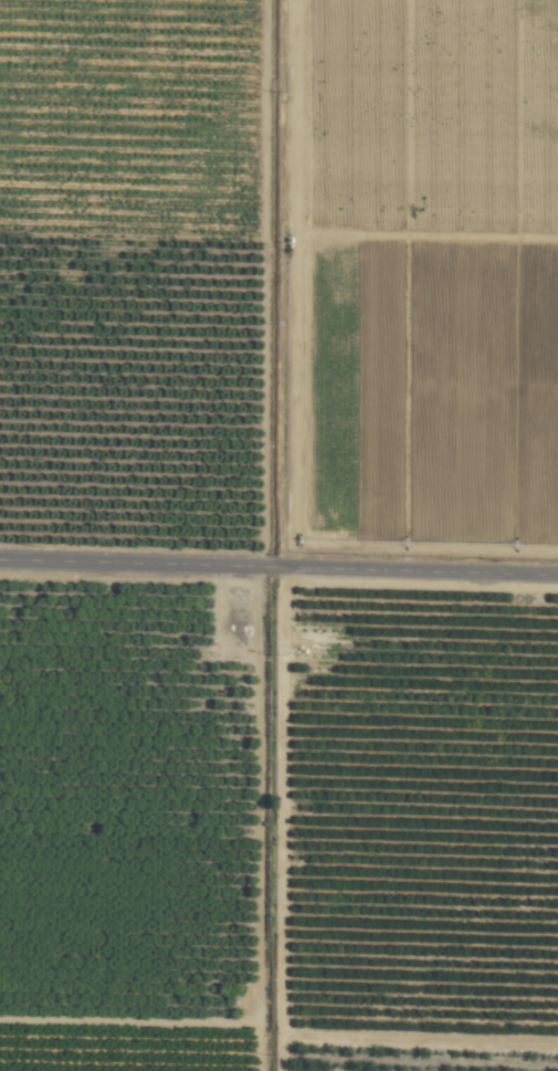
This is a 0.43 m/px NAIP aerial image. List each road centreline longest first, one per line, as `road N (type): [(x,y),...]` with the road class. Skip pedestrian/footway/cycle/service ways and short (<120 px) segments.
road 1 (residential): [(0,554),(557,565)]

